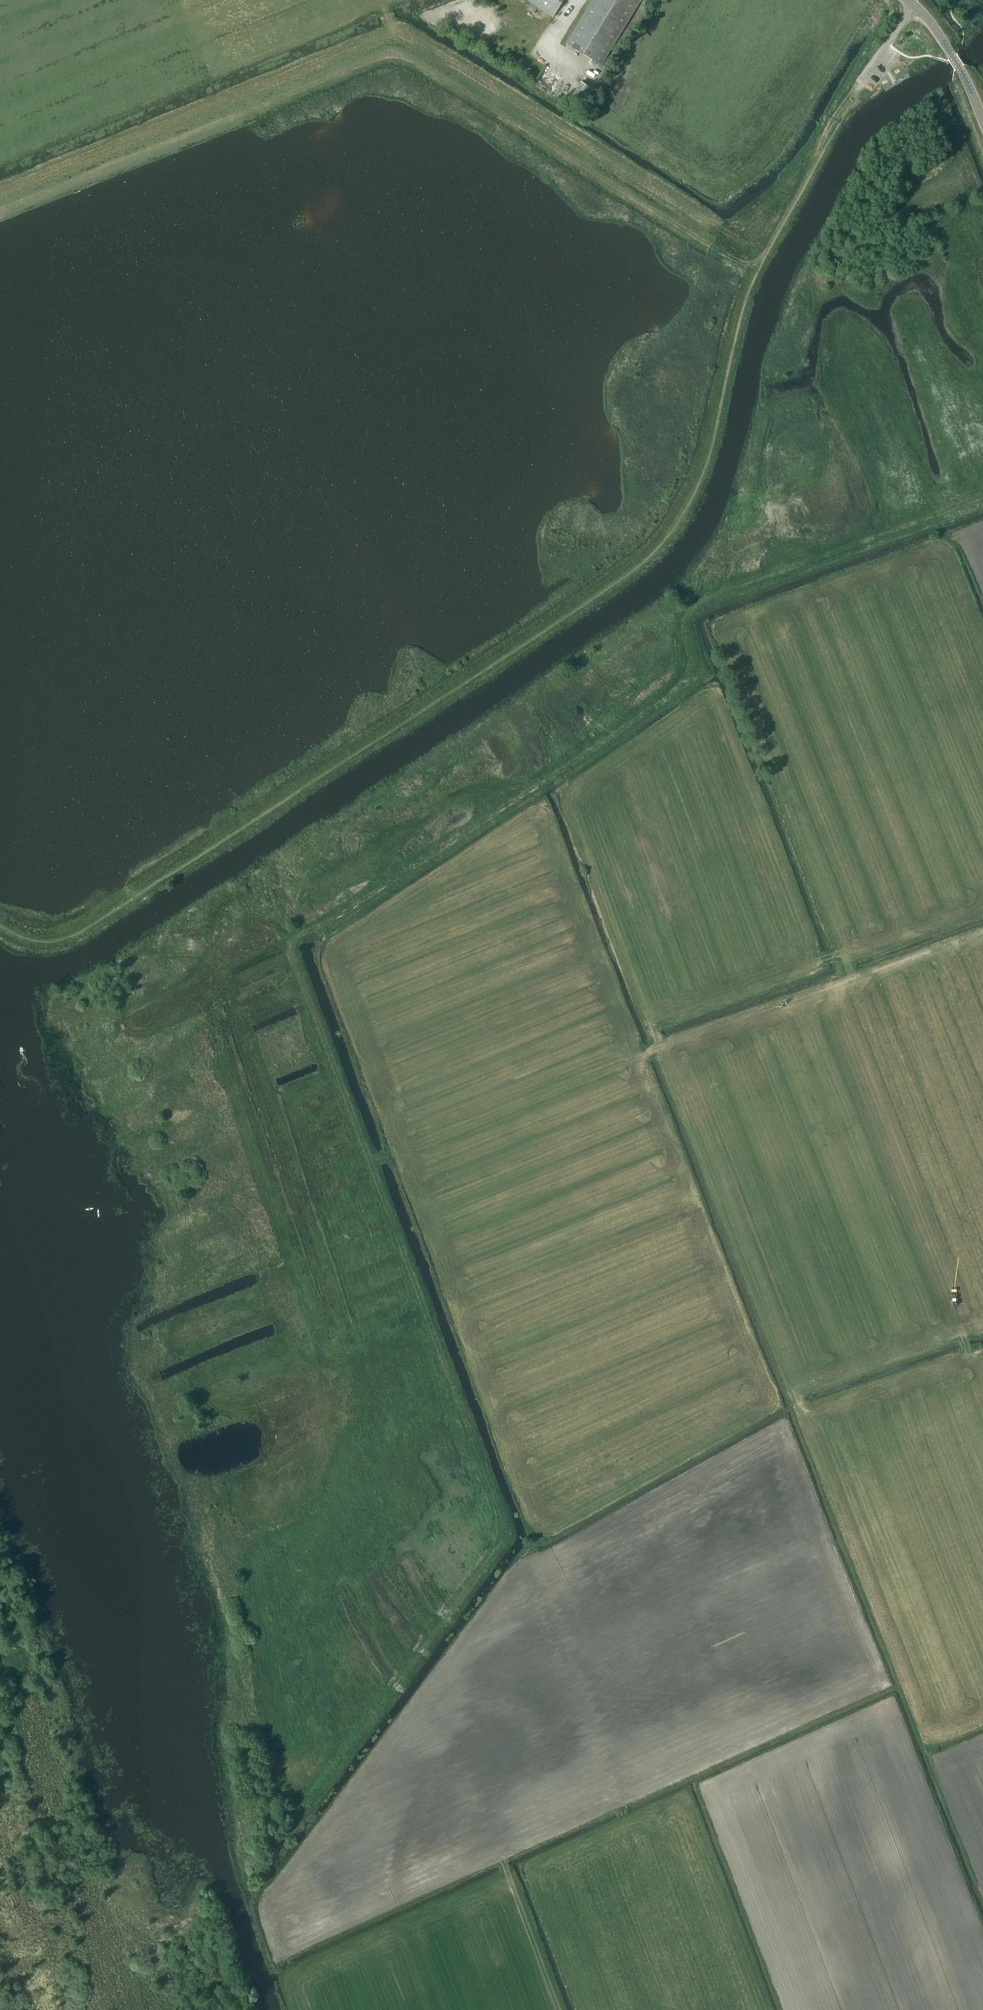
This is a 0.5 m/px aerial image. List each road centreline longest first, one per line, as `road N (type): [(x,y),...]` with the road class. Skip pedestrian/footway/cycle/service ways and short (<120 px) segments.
road 1 (tertiary): [(982,120),(953,56),(908,0)]

